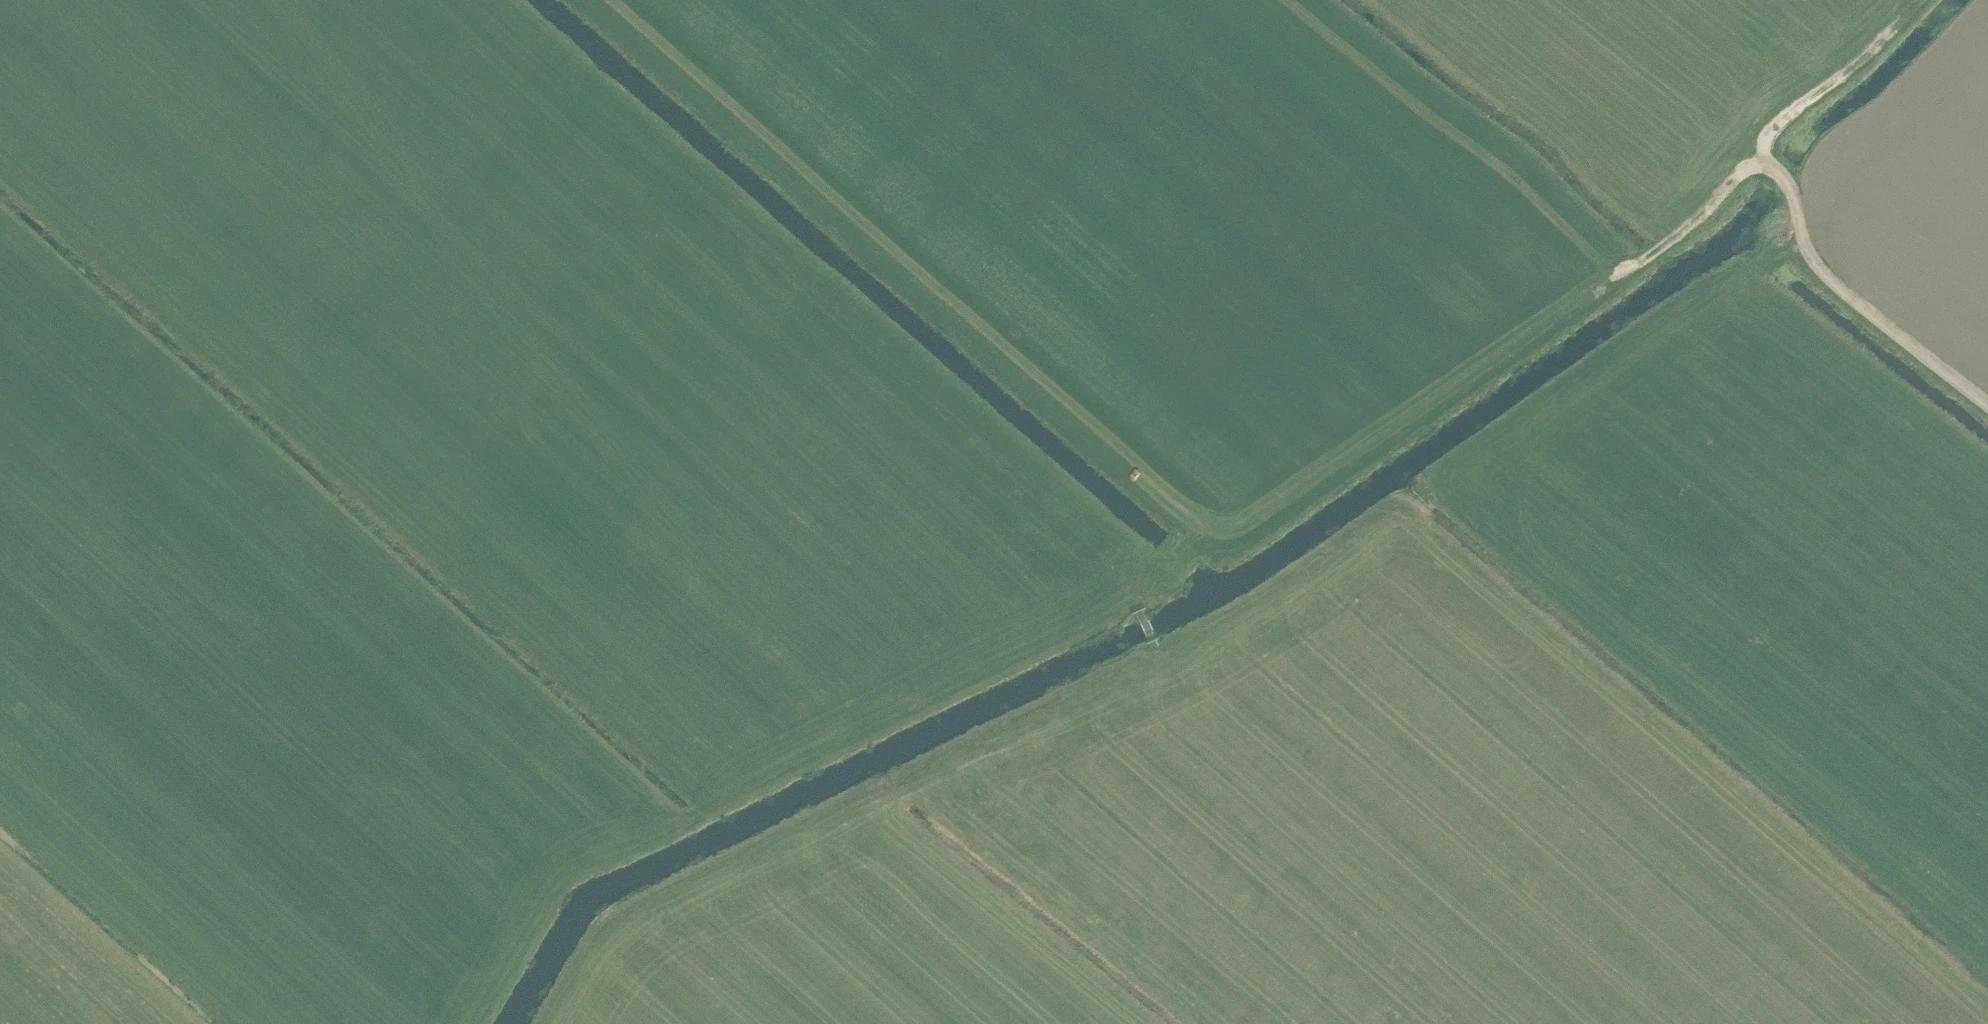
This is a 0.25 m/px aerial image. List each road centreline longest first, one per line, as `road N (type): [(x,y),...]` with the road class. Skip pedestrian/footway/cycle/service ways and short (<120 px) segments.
road 1 (track): [(1987,403),(1806,253),(1794,194),(1776,174),(1747,165)]

